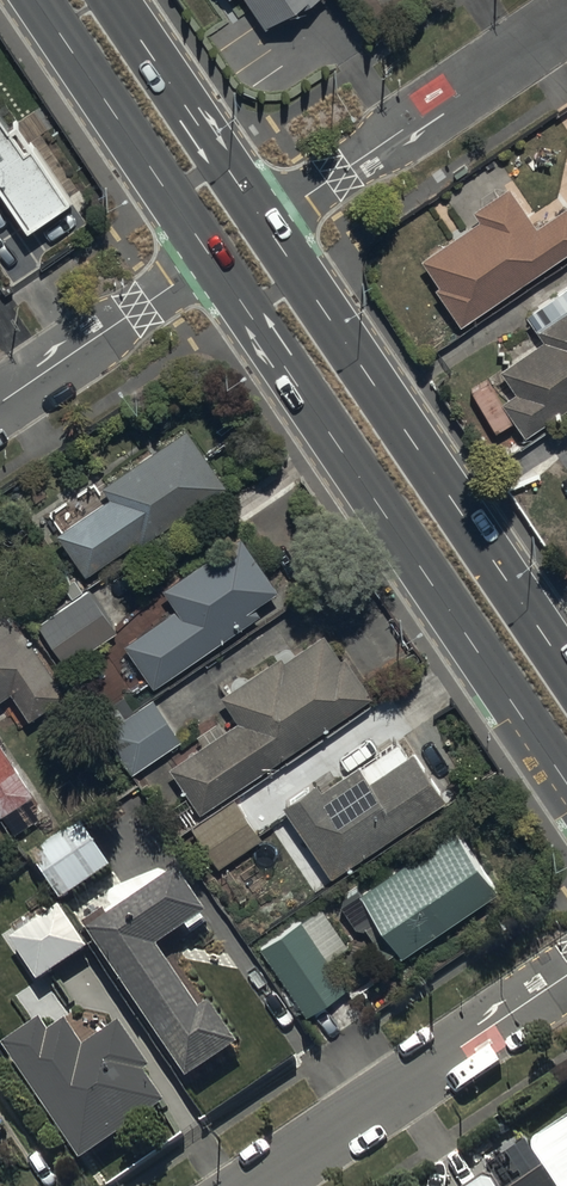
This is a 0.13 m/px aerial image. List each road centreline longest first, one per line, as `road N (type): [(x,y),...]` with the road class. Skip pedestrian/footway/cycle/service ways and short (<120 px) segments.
road 1 (primary): [(566,784),(211,258)]
road 2 (primary): [(263,223),(566,667)]
road 3 (residential): [(256,1185),(566,974)]
road 4 (residential): [(263,223),(566,19)]
road 5 (primary): [(211,258),(36,0)]
road 6 (primary): [(113,0),(263,223)]
road 7 (residential): [(0,403),(211,258)]

